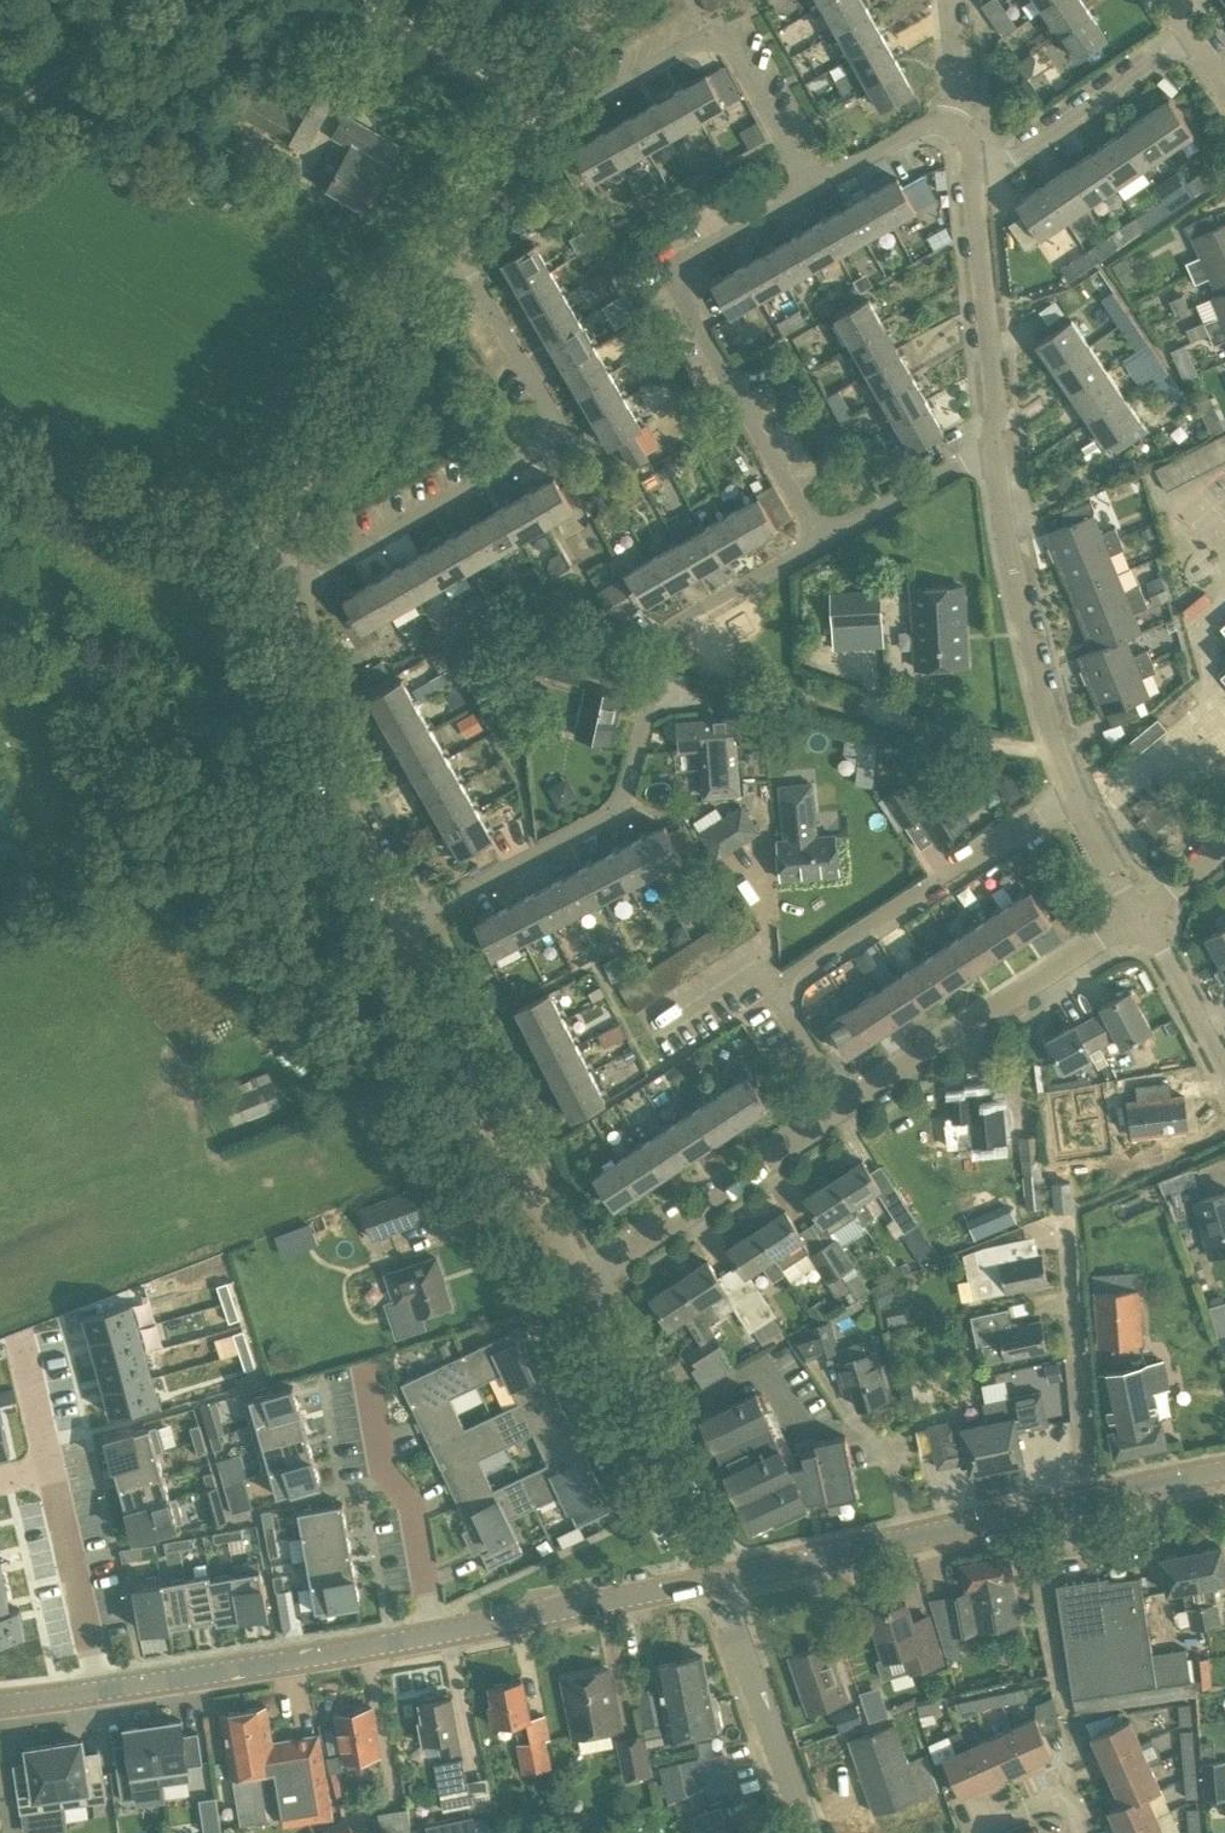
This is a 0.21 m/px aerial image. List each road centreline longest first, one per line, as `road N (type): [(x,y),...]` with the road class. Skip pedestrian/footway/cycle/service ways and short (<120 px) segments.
road 1 (residential): [(407,923),(597,831),(633,781),(673,632),(826,541)]
road 2 (residential): [(294,599),(566,439),(446,234)]
road 3 (residential): [(826,541),(674,278),(812,199)]
road 4 (residential): [(584,1279),(554,1208),(517,1163),(407,923)]
road 5 (residential): [(812,199),(725,40),(570,124),(535,103)]
road 6 (tertiary): [(714,1581),(1092,1500)]
road 7 (residential): [(1072,796),(999,442)]
road 8 (residential): [(778,991),(1072,796)]
road 9 (residential): [(848,1101),(1138,913)]
road 10 (residential): [(407,923),(328,744),(294,599)]
road 11 (residential): [(288,537),(314,455),(446,234)]
road 12 (tertiary): [(444,1639),(109,1694)]
road 13 (residential): [(714,1581),(584,1279)]
road 14 (residential): [(584,1279),(814,1133),(848,1101)]
road 15 (residential): [(109,1694),(40,1398)]
road 16 (residential): [(288,537),(0,452)]
road 17 (residential): [(444,1639),(415,1501),(387,1468),(367,1371)]
road 18 (residential): [(1092,1500),(1067,1219)]
road 19 (residential): [(999,442),(972,167)]
road 20 (tertiary): [(714,1581),(444,1639)]
road 21 (tertiary): [(809,1832),(714,1581)]
road 22 (residential): [(972,167),(1011,161),(1191,34)]
road 23 (track): [(0,123),(186,0)]
road 24 (residential): [(826,541),(999,442)]
road 25 (track): [(535,103),(371,0)]
road 26 (residential): [(121,957),(183,1130)]
road 27 (residential): [(1224,1071),(1138,913)]
road 28 (residential): [(643,1055),(767,972),(778,991)]
road 29 (residential): [(812,199),(926,122),(950,124)]
road 30 (residential): [(446,234),(535,103)]
road 31 (tertiary): [(1092,1500),(1224,1471)]
road 32 (residential): [(1138,913),(1072,796)]
road 33 (residential): [(848,1101),(778,991)]
road 34 (residential): [(0,1003),(121,957)]
road 35 (residential): [(950,124),(958,90),(949,0)]
road 36 (residential): [(535,103),(601,0)]
road 37 (residential): [(987,1832),(1054,1799),(1069,1804),(1082,1832)]

